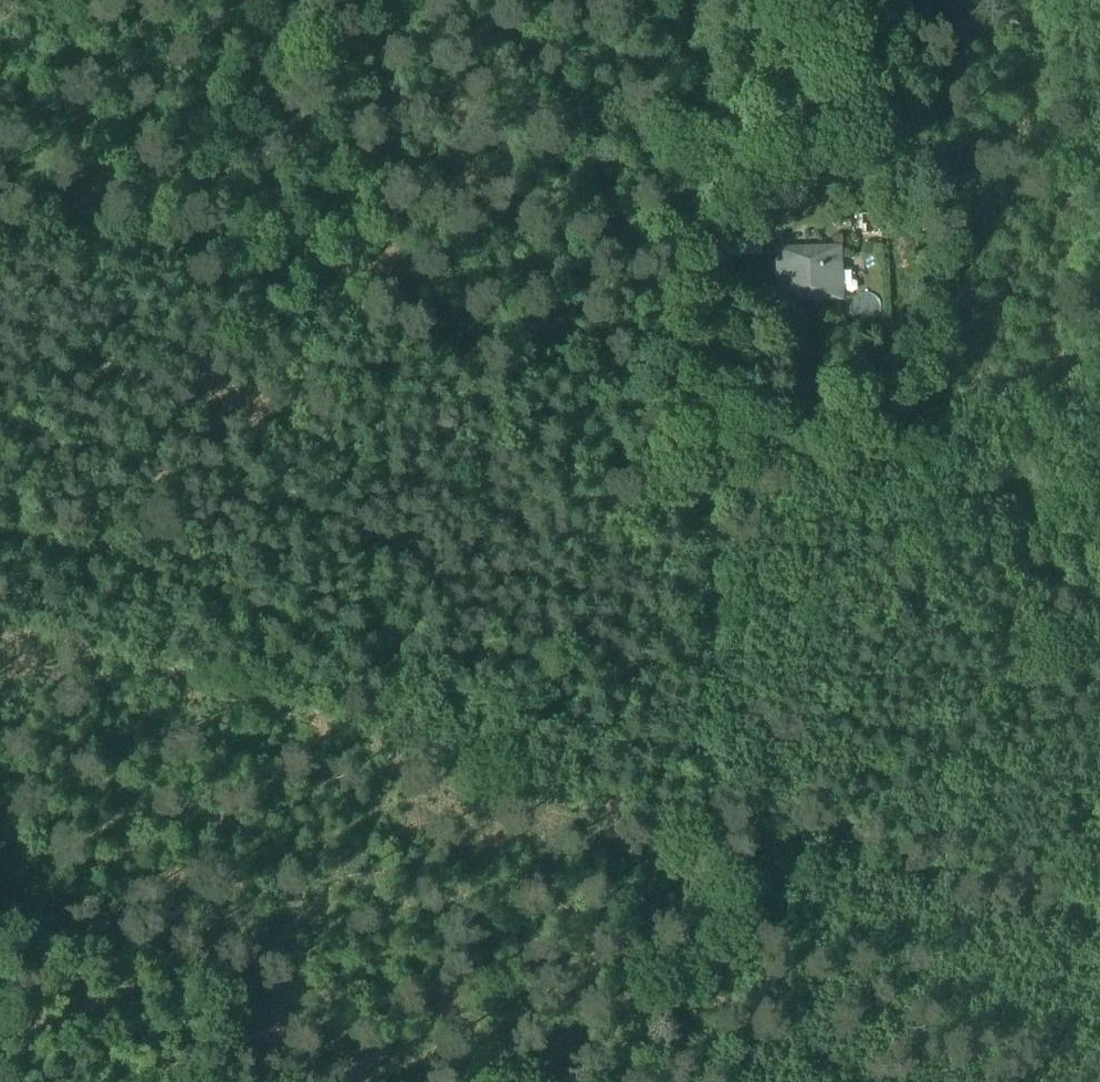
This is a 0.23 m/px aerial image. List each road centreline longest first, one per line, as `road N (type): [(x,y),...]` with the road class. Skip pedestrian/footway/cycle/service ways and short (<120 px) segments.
road 1 (track): [(697,0),(712,436),(702,1081)]

